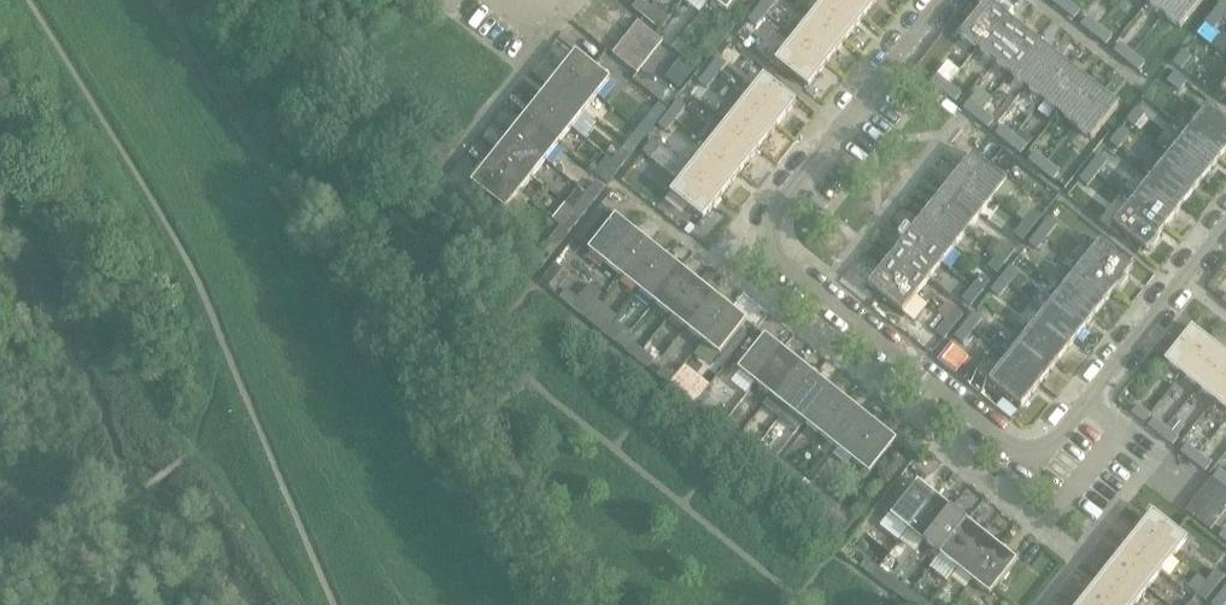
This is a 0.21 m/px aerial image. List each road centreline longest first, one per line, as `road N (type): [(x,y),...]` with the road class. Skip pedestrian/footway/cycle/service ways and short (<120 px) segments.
road 1 (residential): [(941,0),(772,214),(766,236),(775,258),(797,276),(998,436),(1035,453),(1072,423),(1225,227)]

